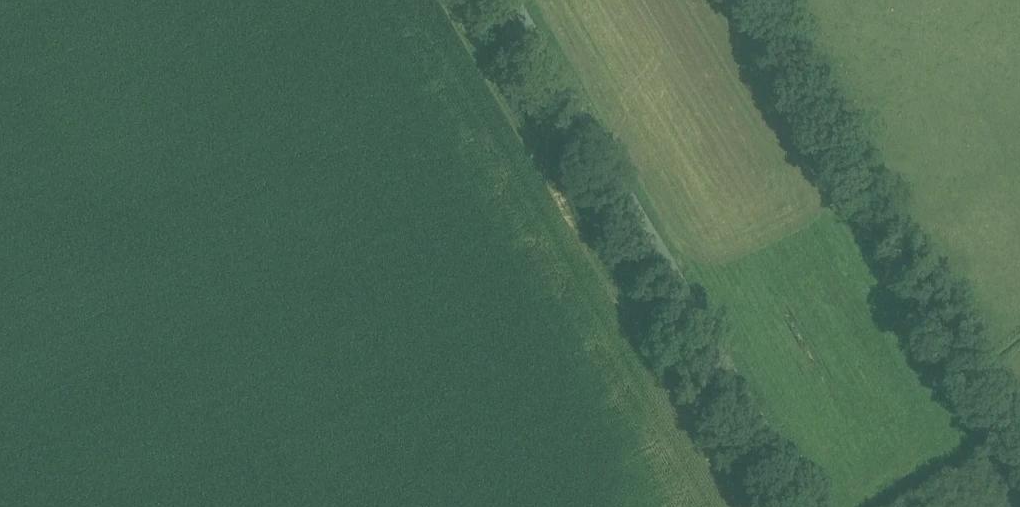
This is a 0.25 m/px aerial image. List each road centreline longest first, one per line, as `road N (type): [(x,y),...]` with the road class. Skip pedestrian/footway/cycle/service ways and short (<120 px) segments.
road 1 (unclassified): [(519,0),(814,506)]

